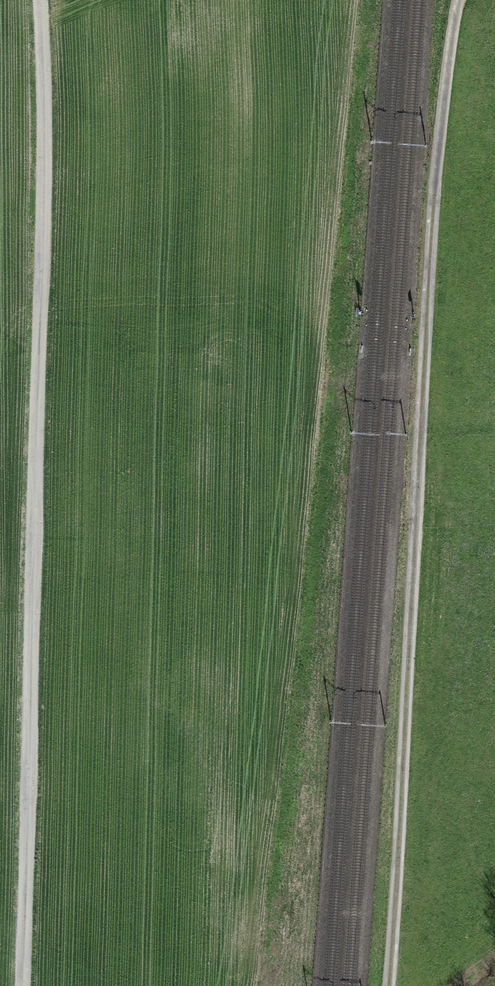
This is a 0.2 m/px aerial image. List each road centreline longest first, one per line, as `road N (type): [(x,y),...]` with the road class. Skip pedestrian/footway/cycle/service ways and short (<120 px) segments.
road 1 (track): [(461,0),(392,985)]
road 2 (track): [(23,985),(46,0)]

